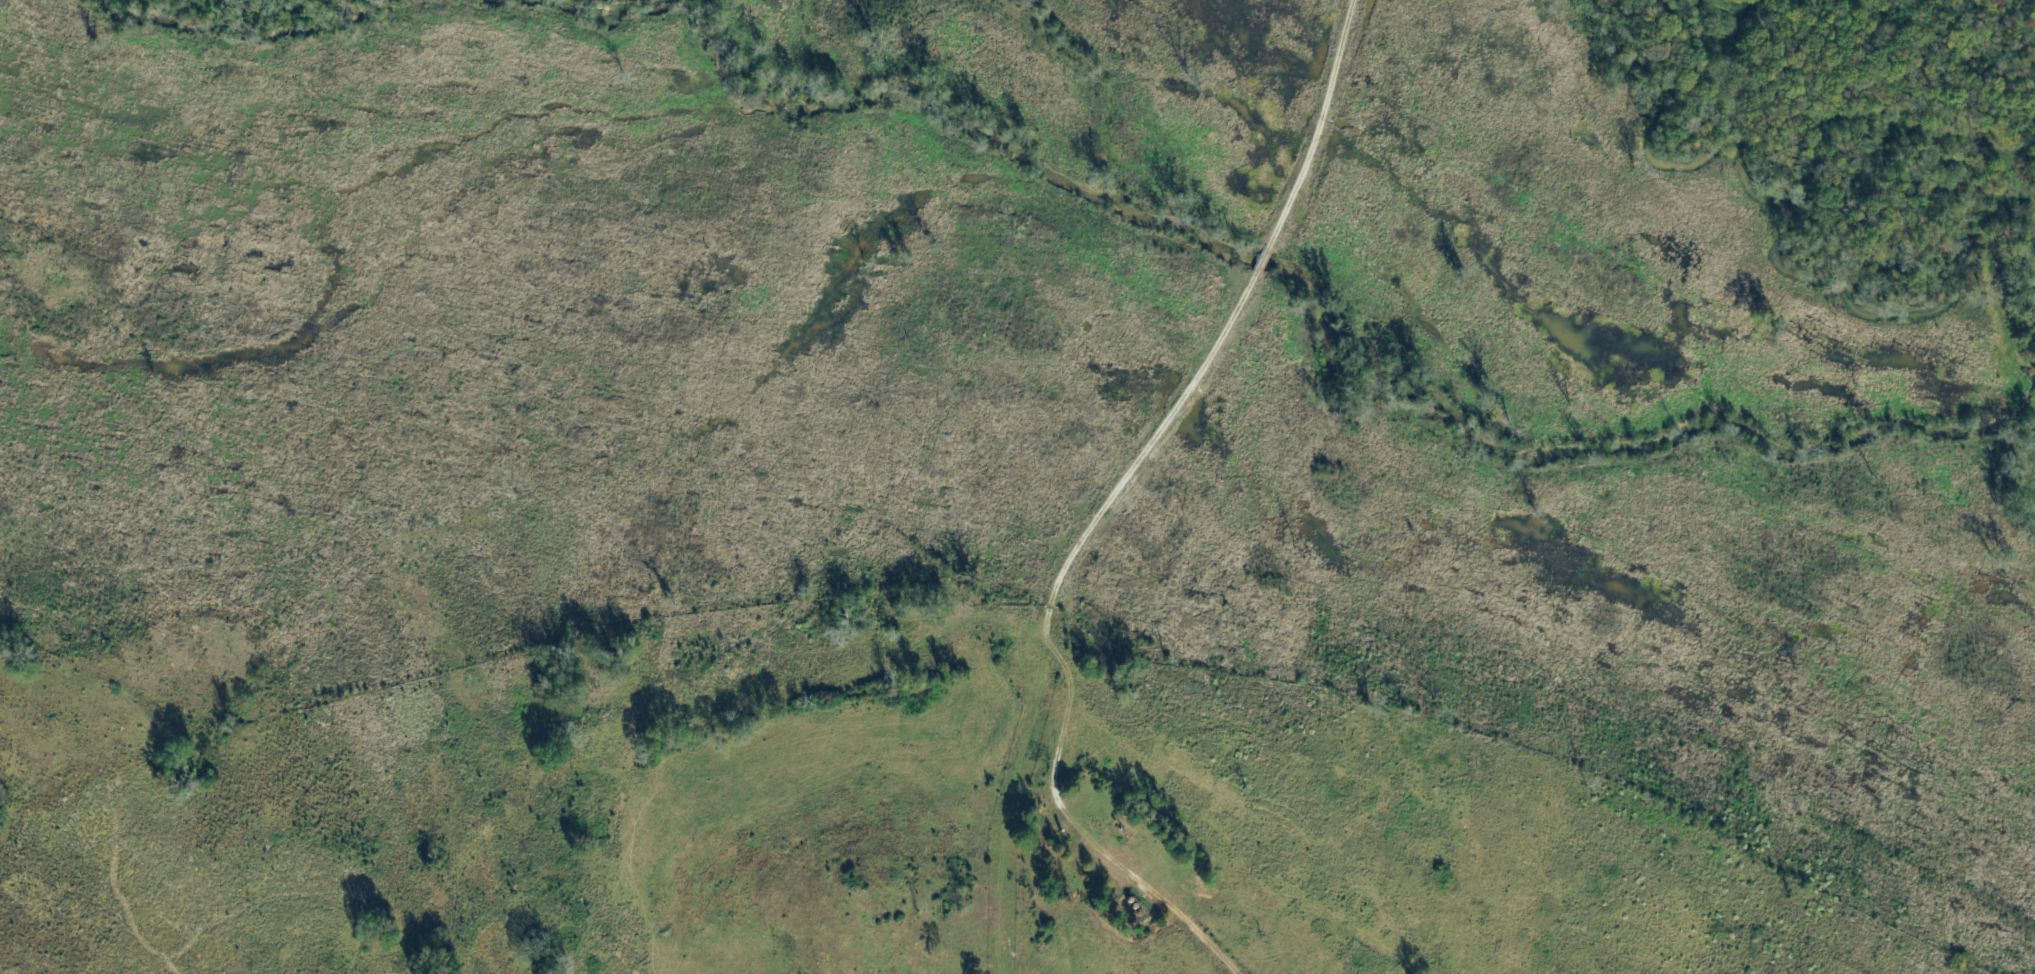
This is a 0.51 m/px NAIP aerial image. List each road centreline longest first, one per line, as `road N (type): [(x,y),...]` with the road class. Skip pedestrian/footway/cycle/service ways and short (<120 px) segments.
road 1 (residential): [(1238,973),(1087,811)]

